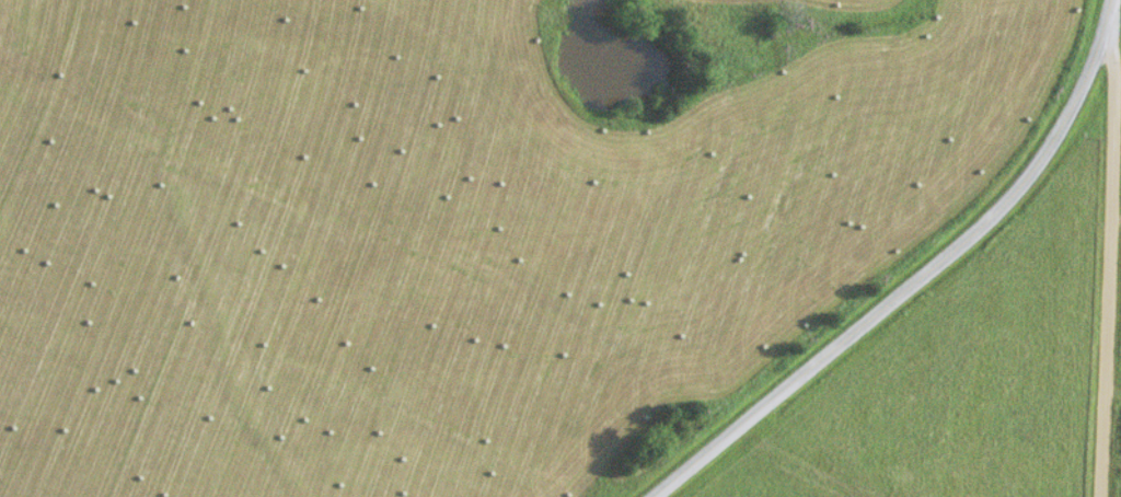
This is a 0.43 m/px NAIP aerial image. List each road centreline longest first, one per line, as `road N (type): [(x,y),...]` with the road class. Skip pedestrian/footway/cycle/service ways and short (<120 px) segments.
road 1 (secondary): [(1118,0),(1058,134),(1015,189),(938,264),(653,496)]
road 2 (residential): [(1117,18),(1104,496)]

